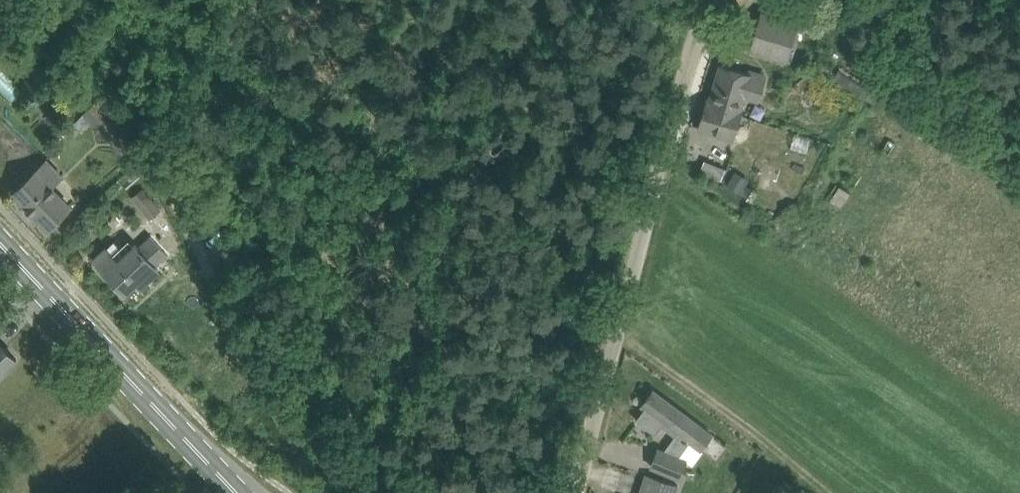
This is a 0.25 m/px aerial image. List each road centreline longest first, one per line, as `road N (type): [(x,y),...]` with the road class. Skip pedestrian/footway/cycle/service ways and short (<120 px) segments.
road 1 (unclassified): [(577,492),(709,0)]
road 2 (primary): [(242,492),(0,238)]

